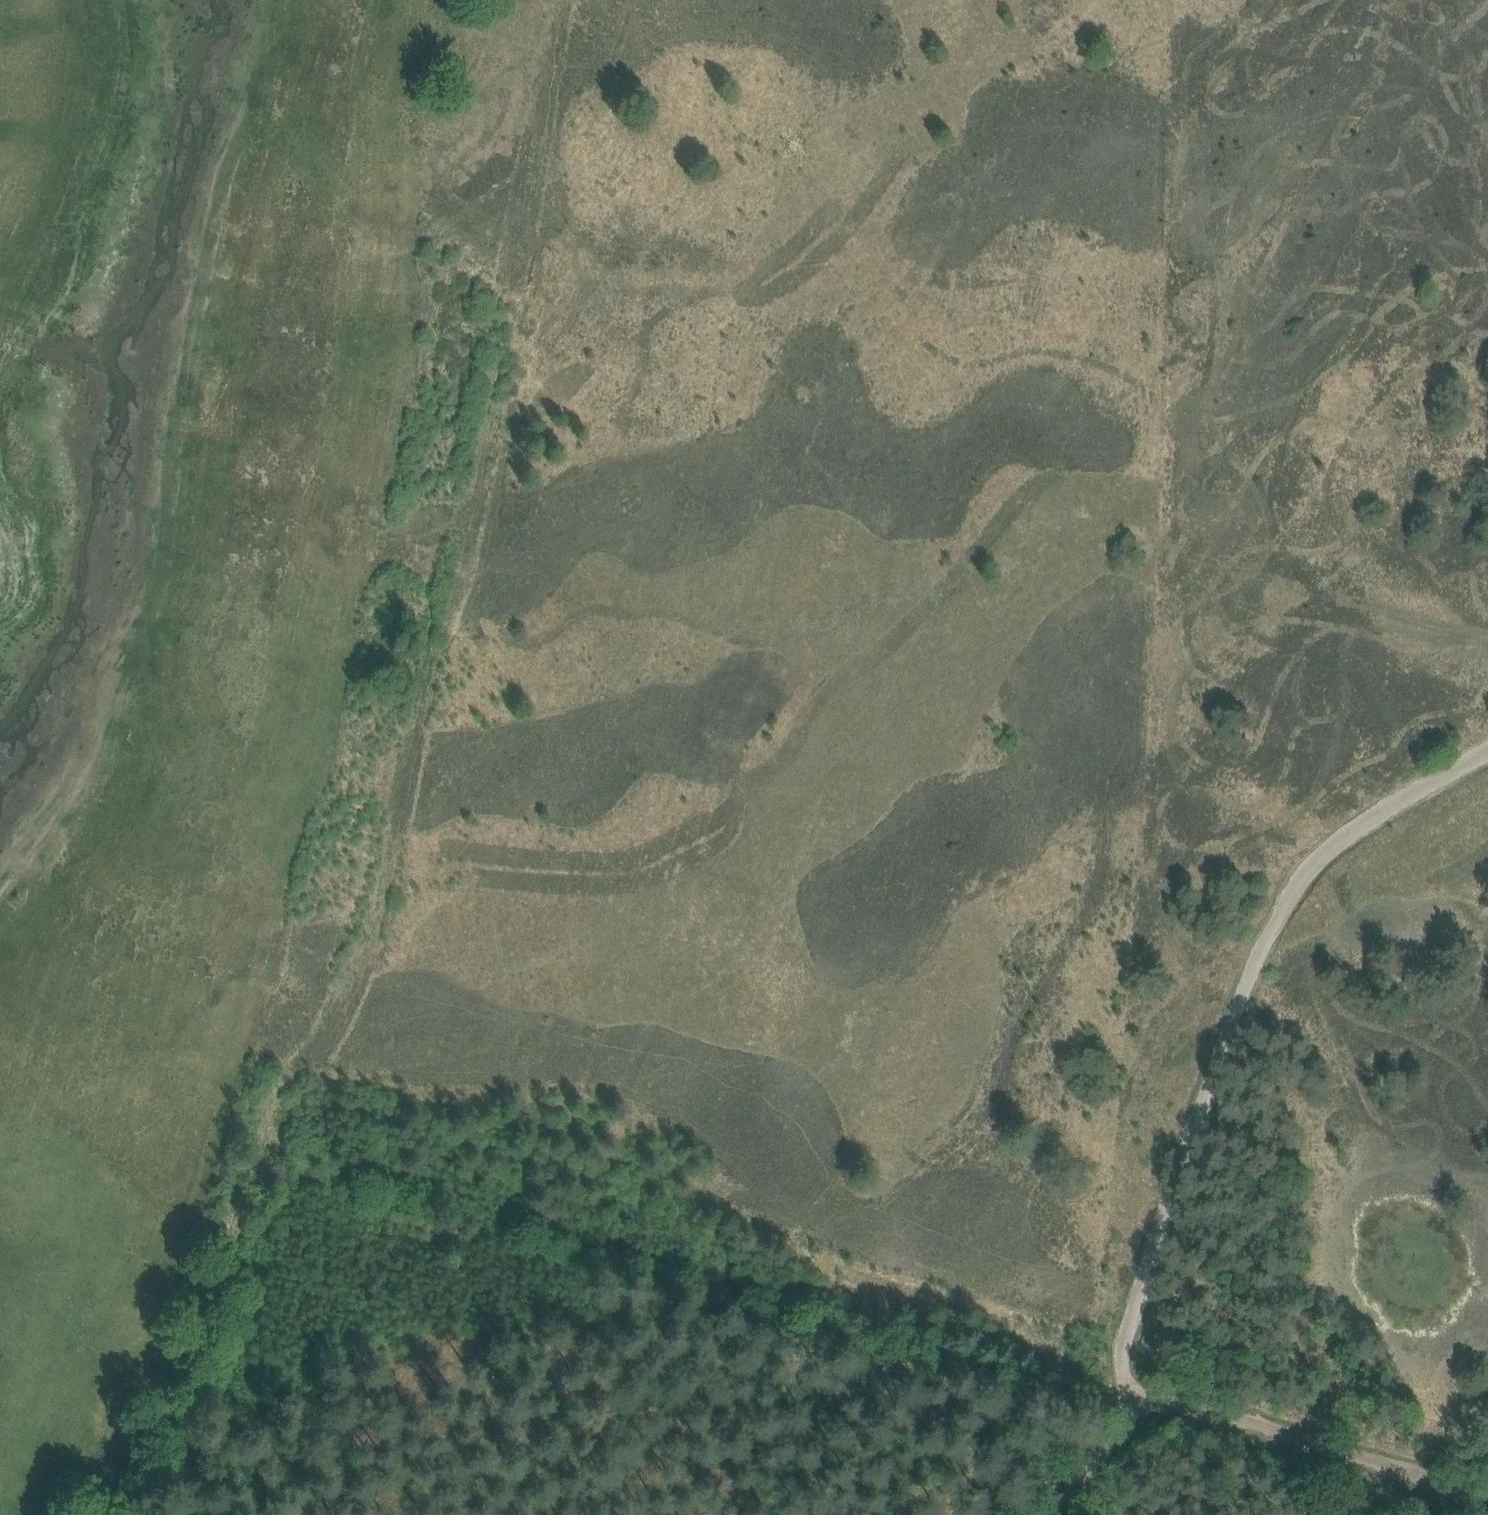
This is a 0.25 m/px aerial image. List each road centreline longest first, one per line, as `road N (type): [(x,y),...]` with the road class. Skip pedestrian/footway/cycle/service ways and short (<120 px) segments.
road 1 (track): [(1131,1388),(1122,1373),(1124,1349),(1143,1284),(1279,912),(1323,853),(1487,750)]
road 2 (track): [(1131,1388),(1487,1493)]
road 3 (track): [(1050,1514),(1100,1454),(1131,1388)]

